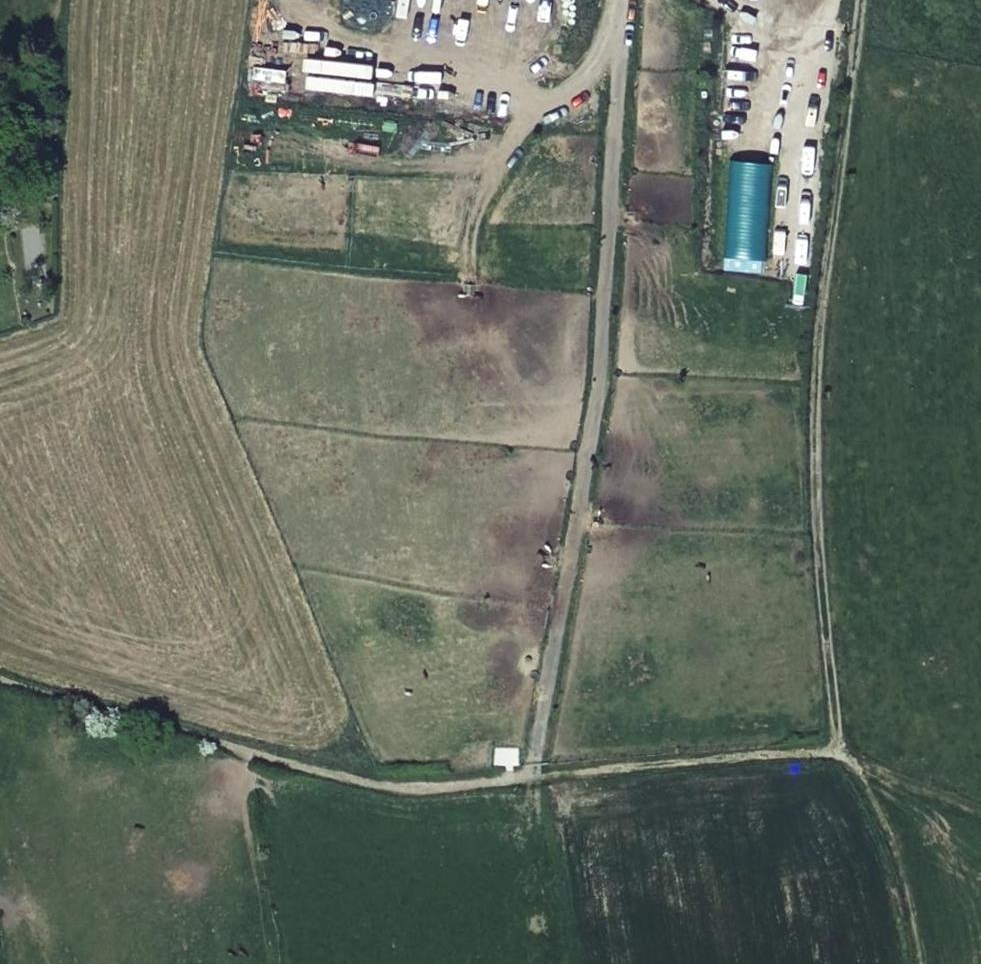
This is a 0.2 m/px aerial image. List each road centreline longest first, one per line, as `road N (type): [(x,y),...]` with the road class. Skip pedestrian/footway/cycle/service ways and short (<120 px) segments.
road 1 (track): [(844,754),(401,786),(0,678)]
road 2 (track): [(844,754),(815,442),(817,354),(860,0)]
road 3 (track): [(917,963),(898,849),(844,754)]
road 4 (track): [(980,811),(844,754)]

